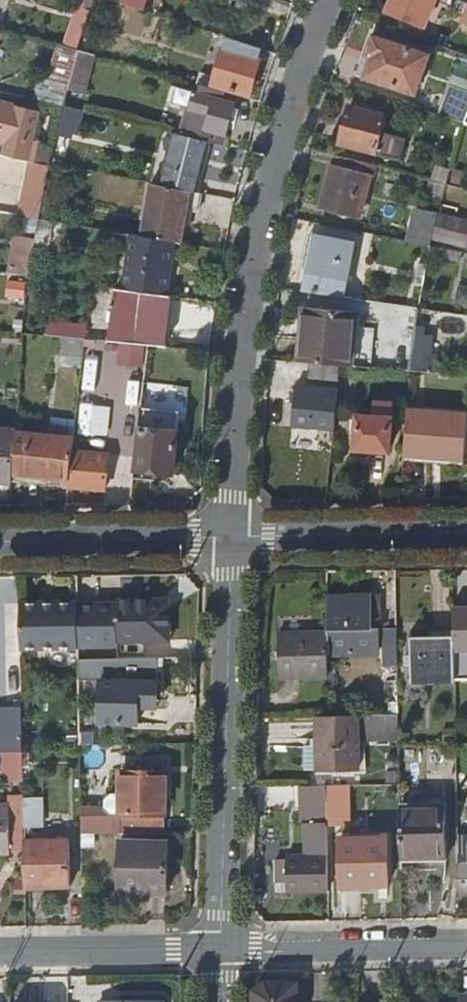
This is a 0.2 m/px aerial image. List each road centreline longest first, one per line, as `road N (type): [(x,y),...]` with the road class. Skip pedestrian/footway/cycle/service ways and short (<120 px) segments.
road 1 (residential): [(231,537),(251,289),(289,99),(327,0)]
road 2 (residential): [(220,947),(231,537)]
road 3 (residential): [(466,943),(220,947)]
road 4 (residential): [(231,537),(466,533)]
road 5 (residential): [(0,542),(231,537)]
road 6 (residential): [(0,950),(220,947)]

